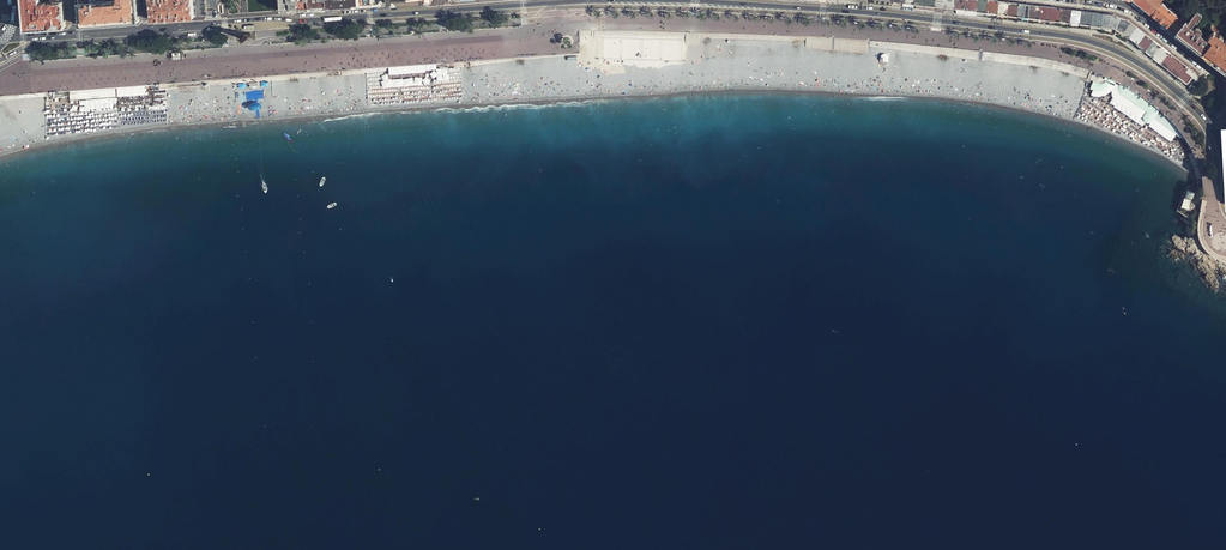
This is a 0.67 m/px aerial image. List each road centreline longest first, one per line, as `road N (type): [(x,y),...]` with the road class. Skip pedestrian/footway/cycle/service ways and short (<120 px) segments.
road 1 (secondary): [(595,0),(147,31)]
road 2 (secondary): [(1207,122),(1155,74),(1110,48),(950,22)]
road 3 (secondary): [(950,22),(669,0)]
road 4 (residential): [(1104,0),(1132,9),(1215,73),(1222,101),(1207,122)]

